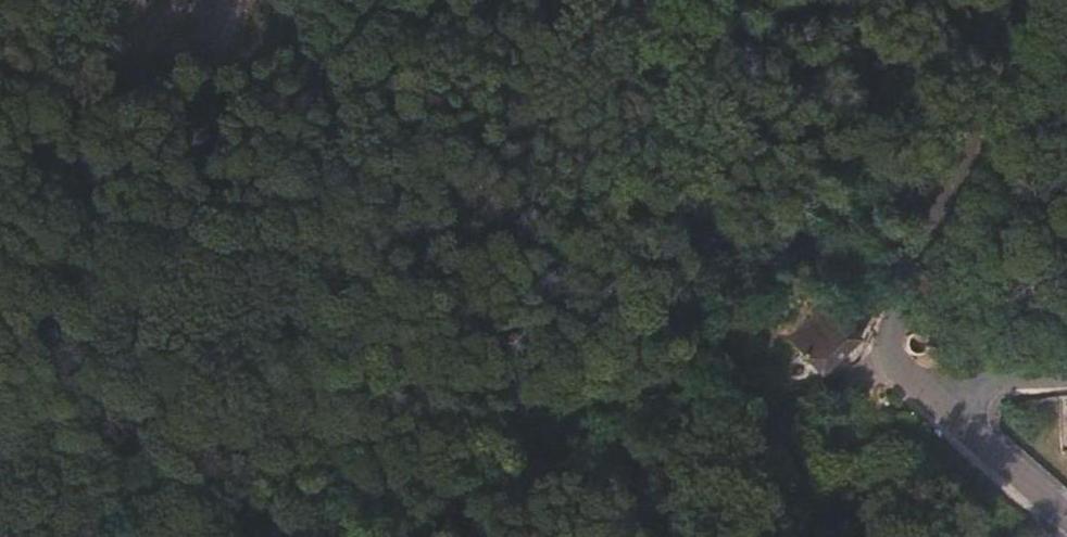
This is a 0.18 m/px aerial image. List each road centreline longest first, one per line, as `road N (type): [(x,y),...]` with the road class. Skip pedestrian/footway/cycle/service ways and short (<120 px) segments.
road 1 (residential): [(1026,0),(887,345),(917,381)]
road 2 (track): [(908,283),(757,0)]
road 3 (track): [(611,437),(641,421),(765,405),(897,363)]
road 4 (track): [(427,536),(517,480),(611,437)]
road 5 (residential): [(917,381),(1066,514)]
road 6 (track): [(537,331),(646,340),(663,367),(641,421)]
road 7 (track): [(517,480),(333,504)]
road 8 (residential): [(1066,373),(917,381)]

